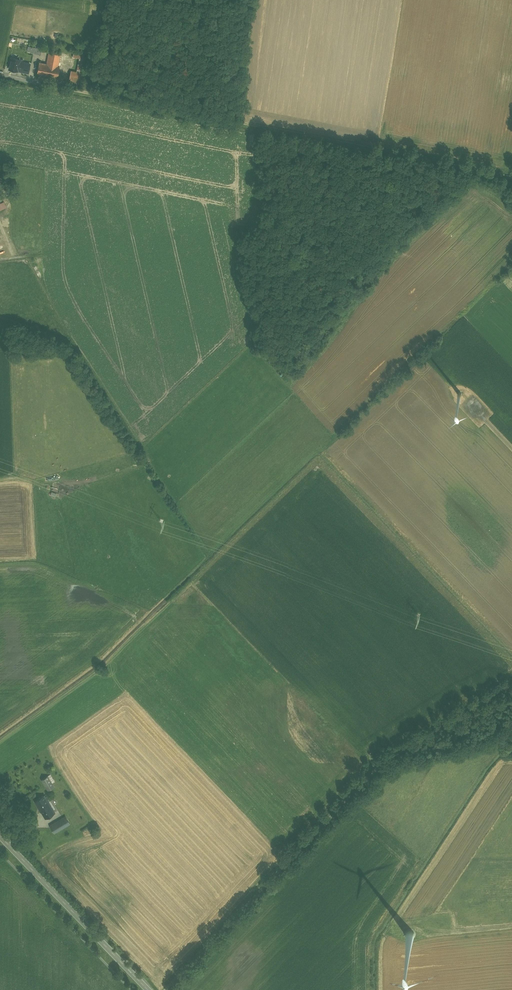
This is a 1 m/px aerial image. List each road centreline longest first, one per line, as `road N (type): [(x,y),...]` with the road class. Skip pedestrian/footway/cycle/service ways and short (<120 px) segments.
road 1 (track): [(0,75),(511,175)]
road 2 (unclassified): [(168,989),(374,774),(511,690)]
road 3 (track): [(494,701),(439,634),(259,572)]
road 4 (secondary): [(0,835),(147,989)]
road 5 (track): [(0,481),(94,480),(161,459)]

